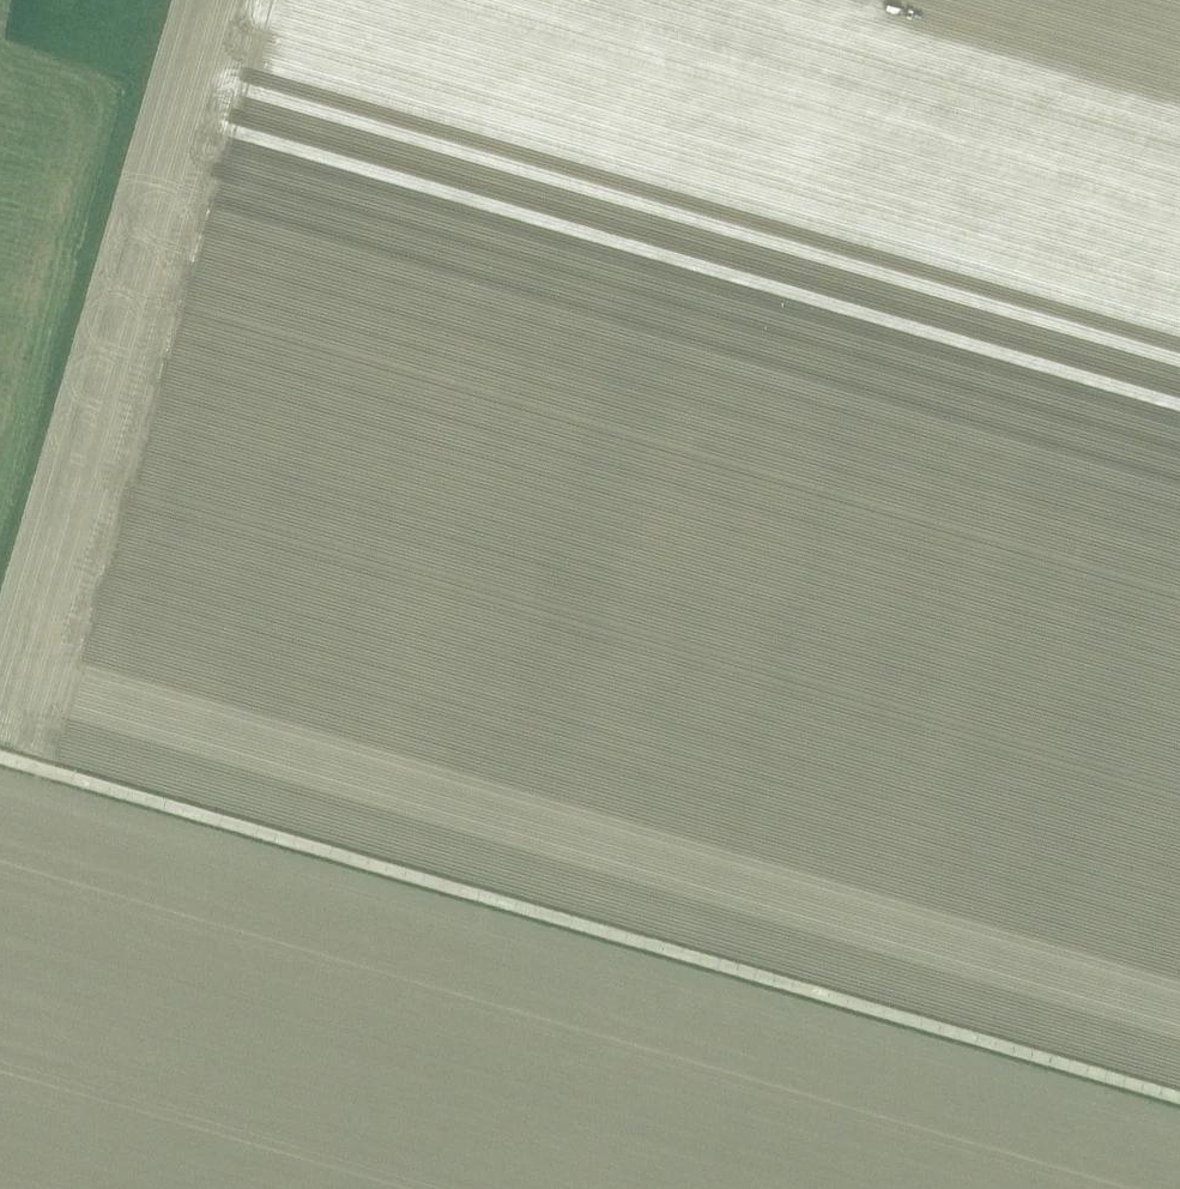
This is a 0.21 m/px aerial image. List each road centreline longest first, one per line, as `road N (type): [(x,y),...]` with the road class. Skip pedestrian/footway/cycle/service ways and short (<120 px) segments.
road 1 (unclassified): [(1179,1098),(0,757)]

